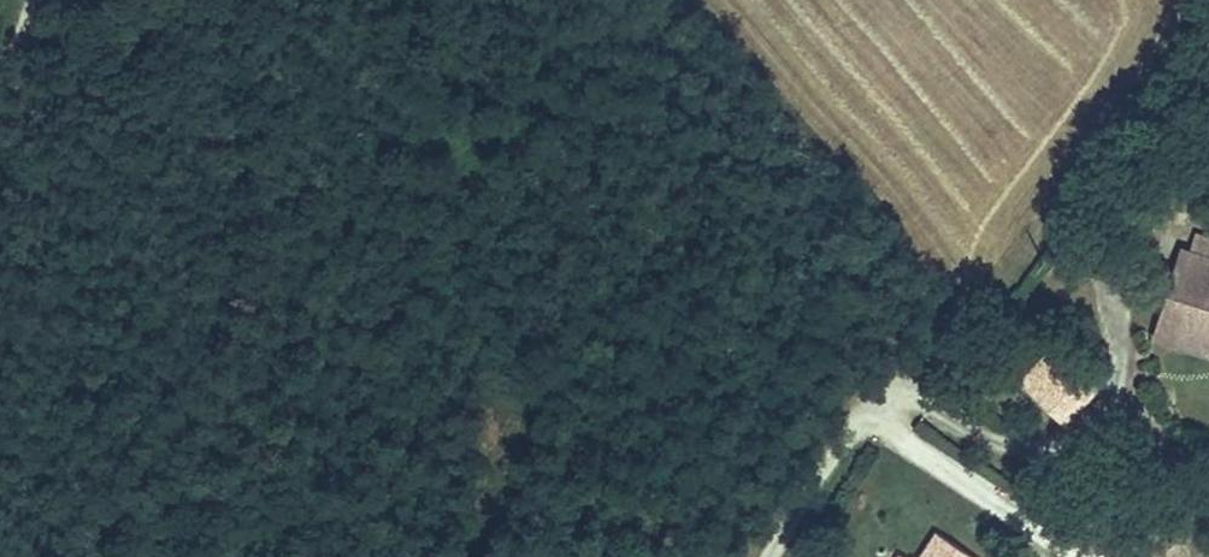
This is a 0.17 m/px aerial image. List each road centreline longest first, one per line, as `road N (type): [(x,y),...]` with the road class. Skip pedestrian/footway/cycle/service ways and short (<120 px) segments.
road 1 (track): [(898,392),(985,298),(1052,208),(1181,0)]

